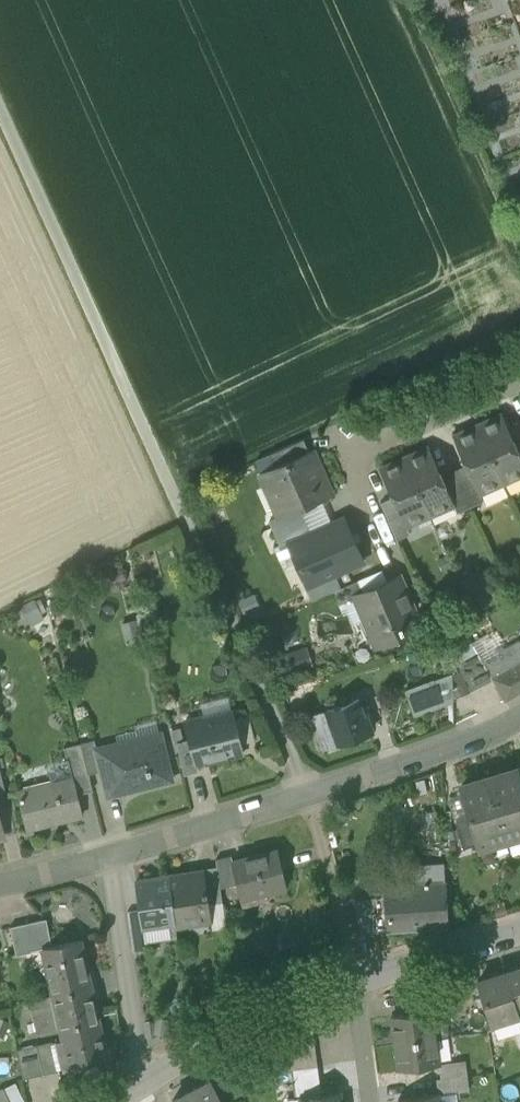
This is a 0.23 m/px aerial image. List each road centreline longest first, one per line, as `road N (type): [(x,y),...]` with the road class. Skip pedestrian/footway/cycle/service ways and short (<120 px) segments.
road 1 (unclassified): [(0,108),(309,794)]
road 2 (residential): [(309,794),(0,881)]
road 3 (residential): [(114,1101),(252,1019),(355,985)]
road 4 (residential): [(519,717),(309,794)]
road 5 (unclassified): [(355,985),(309,794)]
road 6 (residential): [(519,385),(350,461)]
road 7 (residential): [(355,985),(519,934)]

